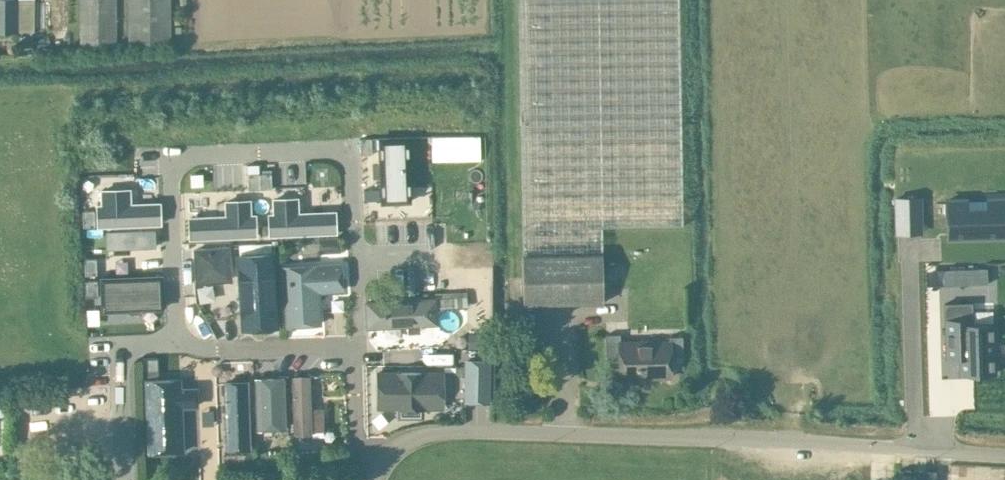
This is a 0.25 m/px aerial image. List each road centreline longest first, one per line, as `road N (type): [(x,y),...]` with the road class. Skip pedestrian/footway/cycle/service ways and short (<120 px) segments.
road 1 (unclassified): [(389,451),(449,431),(1004,453)]
road 2 (residential): [(177,342),(169,155),(350,148),(356,345)]
road 3 (residential): [(126,479),(121,347),(177,342)]
road 4 (residential): [(177,342),(215,351),(356,345)]
road 5 (residential): [(356,345),(359,452),(389,451)]

